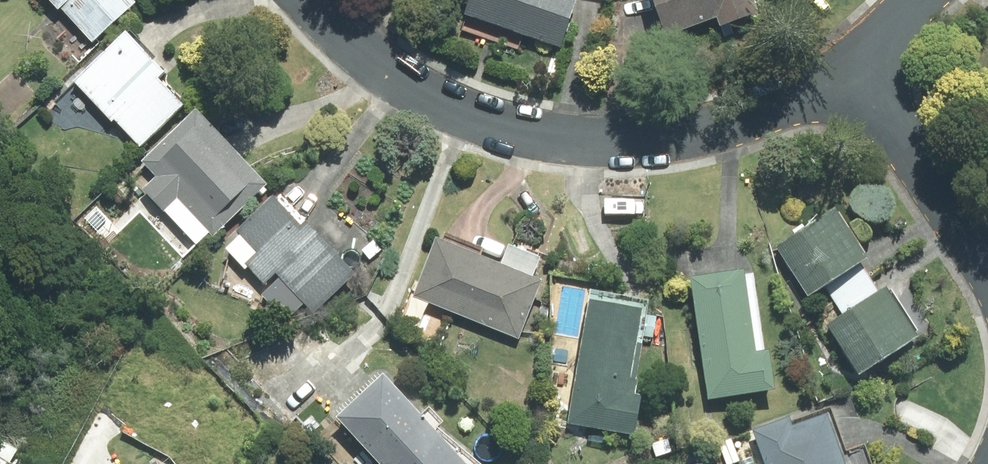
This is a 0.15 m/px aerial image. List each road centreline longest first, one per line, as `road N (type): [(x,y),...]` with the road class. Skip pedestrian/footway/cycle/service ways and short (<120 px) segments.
road 1 (residential): [(851,64),(789,103),(738,122),(626,140),(573,138),(518,128),(425,93),(361,53),(304,0)]
road 2 (residential): [(851,64),(987,269)]

